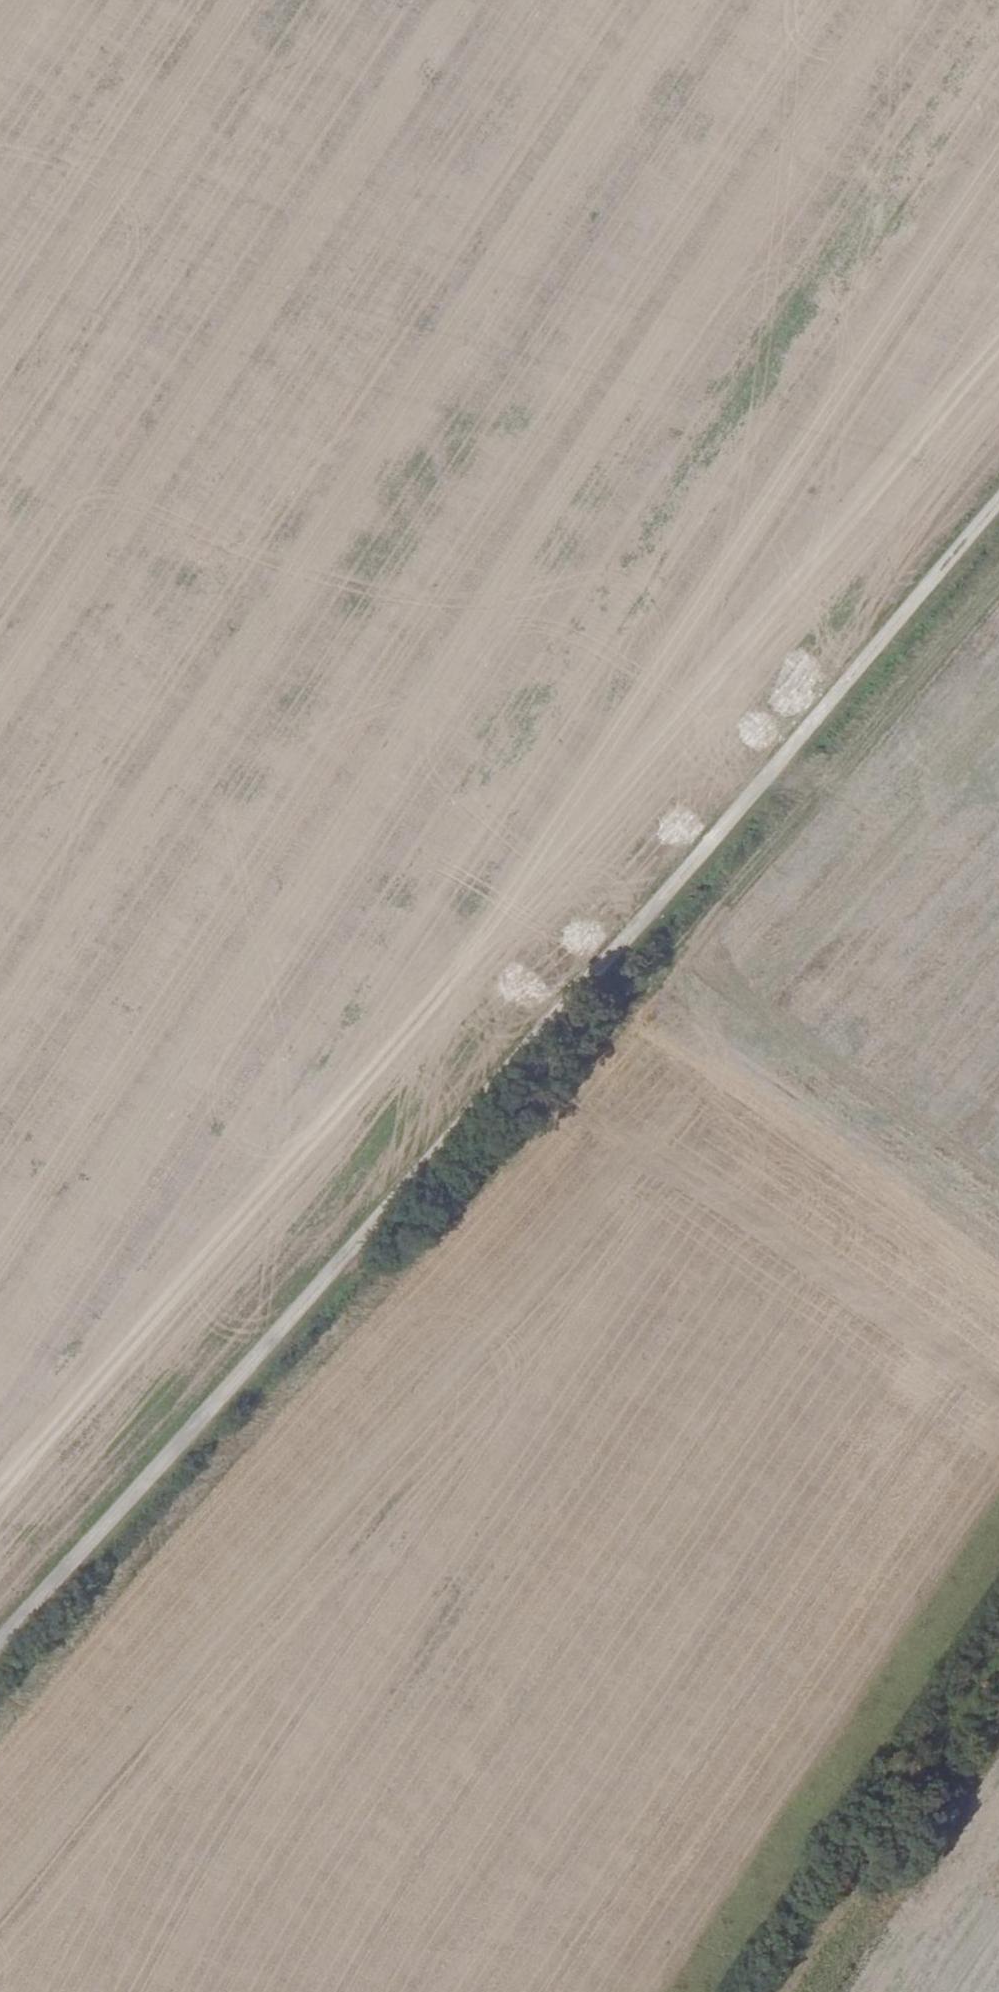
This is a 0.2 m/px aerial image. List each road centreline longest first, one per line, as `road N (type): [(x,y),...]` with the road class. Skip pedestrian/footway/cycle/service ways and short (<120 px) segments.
road 1 (track): [(998,510),(447,1150),(61,1579),(0,1658)]
road 2 (track): [(784,1991),(998,1667)]

